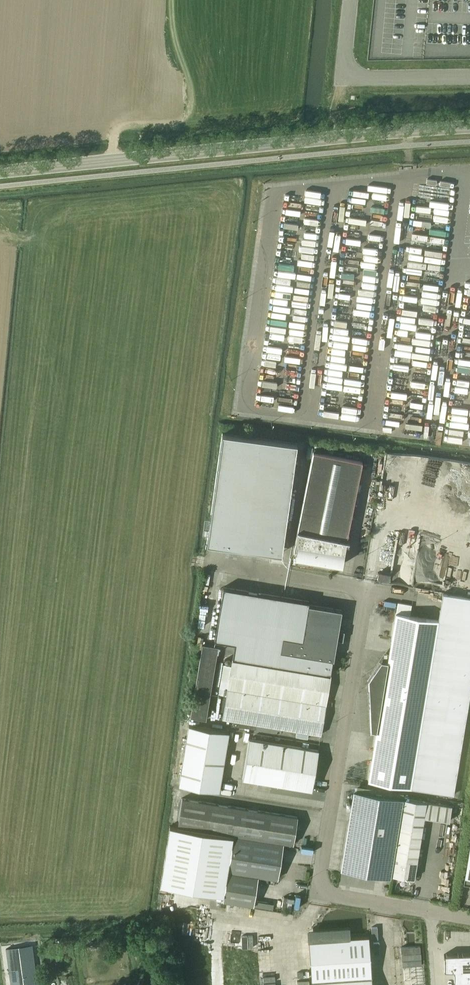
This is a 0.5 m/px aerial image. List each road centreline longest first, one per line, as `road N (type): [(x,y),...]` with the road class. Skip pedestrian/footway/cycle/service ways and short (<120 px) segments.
road 1 (secondary): [(0,172),(469,131)]
road 2 (unclassified): [(469,919),(336,897),(322,886),(367,590)]
road 3 (unclassified): [(351,0),(343,78),(469,76)]

